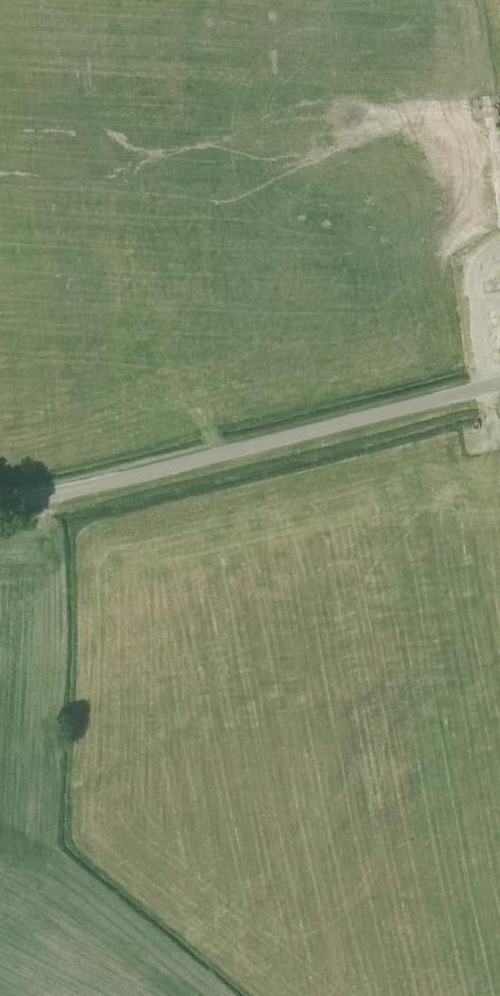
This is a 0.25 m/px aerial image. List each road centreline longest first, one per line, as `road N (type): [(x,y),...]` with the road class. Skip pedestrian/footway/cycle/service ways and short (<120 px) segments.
road 1 (unclassified): [(0,505),(499,384)]

